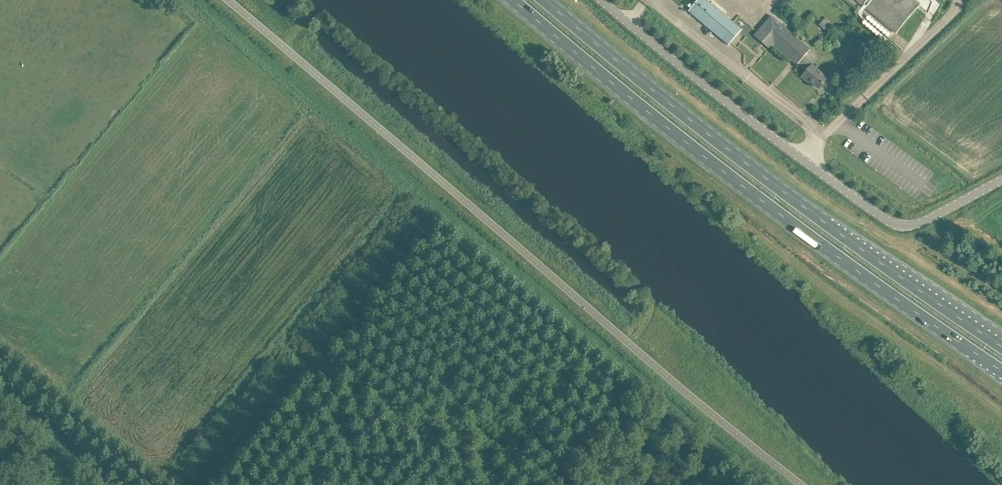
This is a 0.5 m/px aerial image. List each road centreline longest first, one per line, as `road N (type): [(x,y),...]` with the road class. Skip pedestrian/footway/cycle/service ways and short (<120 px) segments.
road 1 (trunk): [(515,0),(753,194),(1001,370)]
road 2 (trunk): [(1001,344),(760,171),(547,0)]
road 3 (unclassified): [(600,0),(889,223),(922,222),(1001,179)]
road 4 (track): [(152,484),(0,355)]

